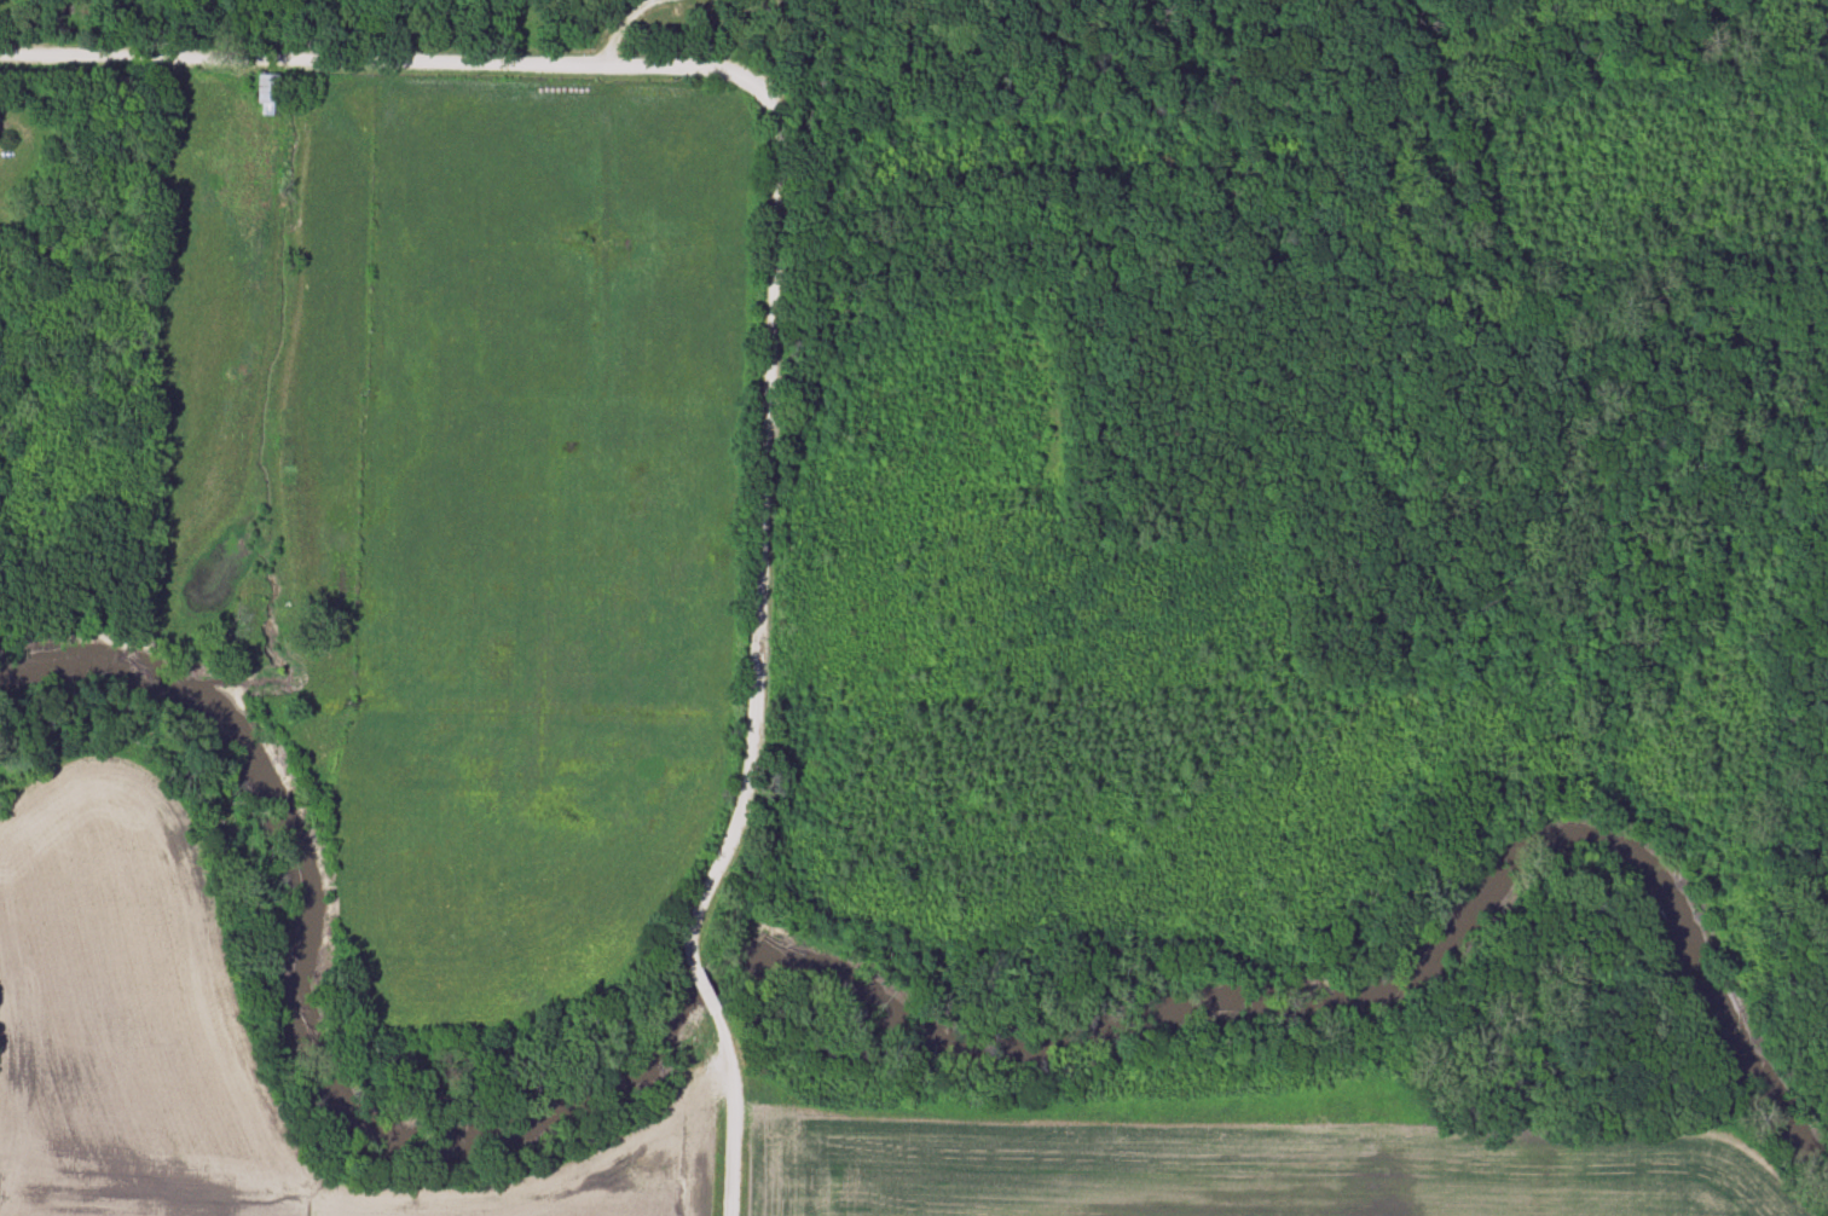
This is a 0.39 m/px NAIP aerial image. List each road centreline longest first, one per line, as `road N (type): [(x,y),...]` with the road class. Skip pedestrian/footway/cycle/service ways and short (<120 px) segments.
road 1 (residential): [(731,1215),(733,1059),(702,988),(698,948),(748,809),(764,717),(780,137),(760,97)]
road 2 (residential): [(760,97),(722,76),(0,64)]

